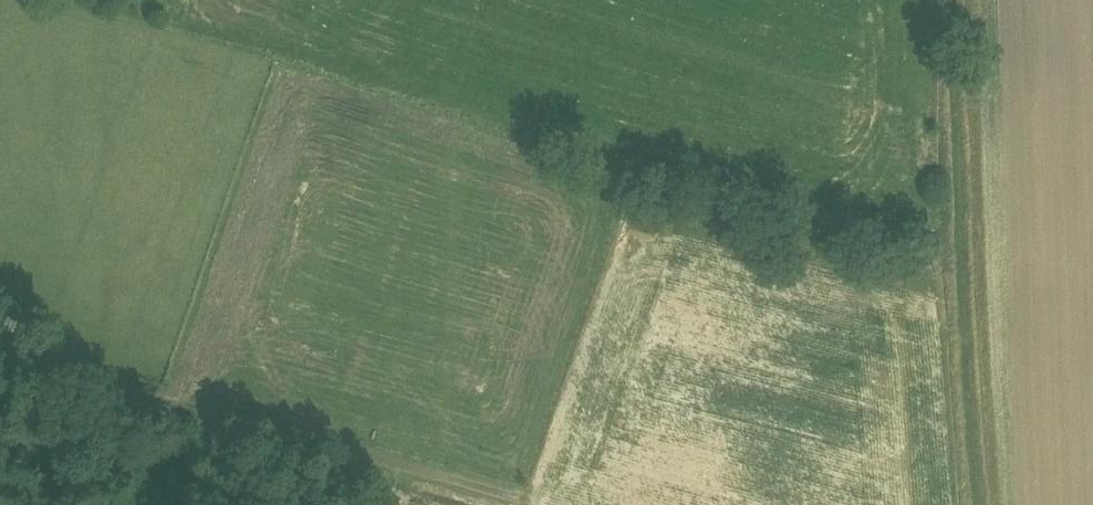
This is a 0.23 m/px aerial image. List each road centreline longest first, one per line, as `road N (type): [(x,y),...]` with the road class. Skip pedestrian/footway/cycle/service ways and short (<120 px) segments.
road 1 (track): [(959,0),(979,504)]

